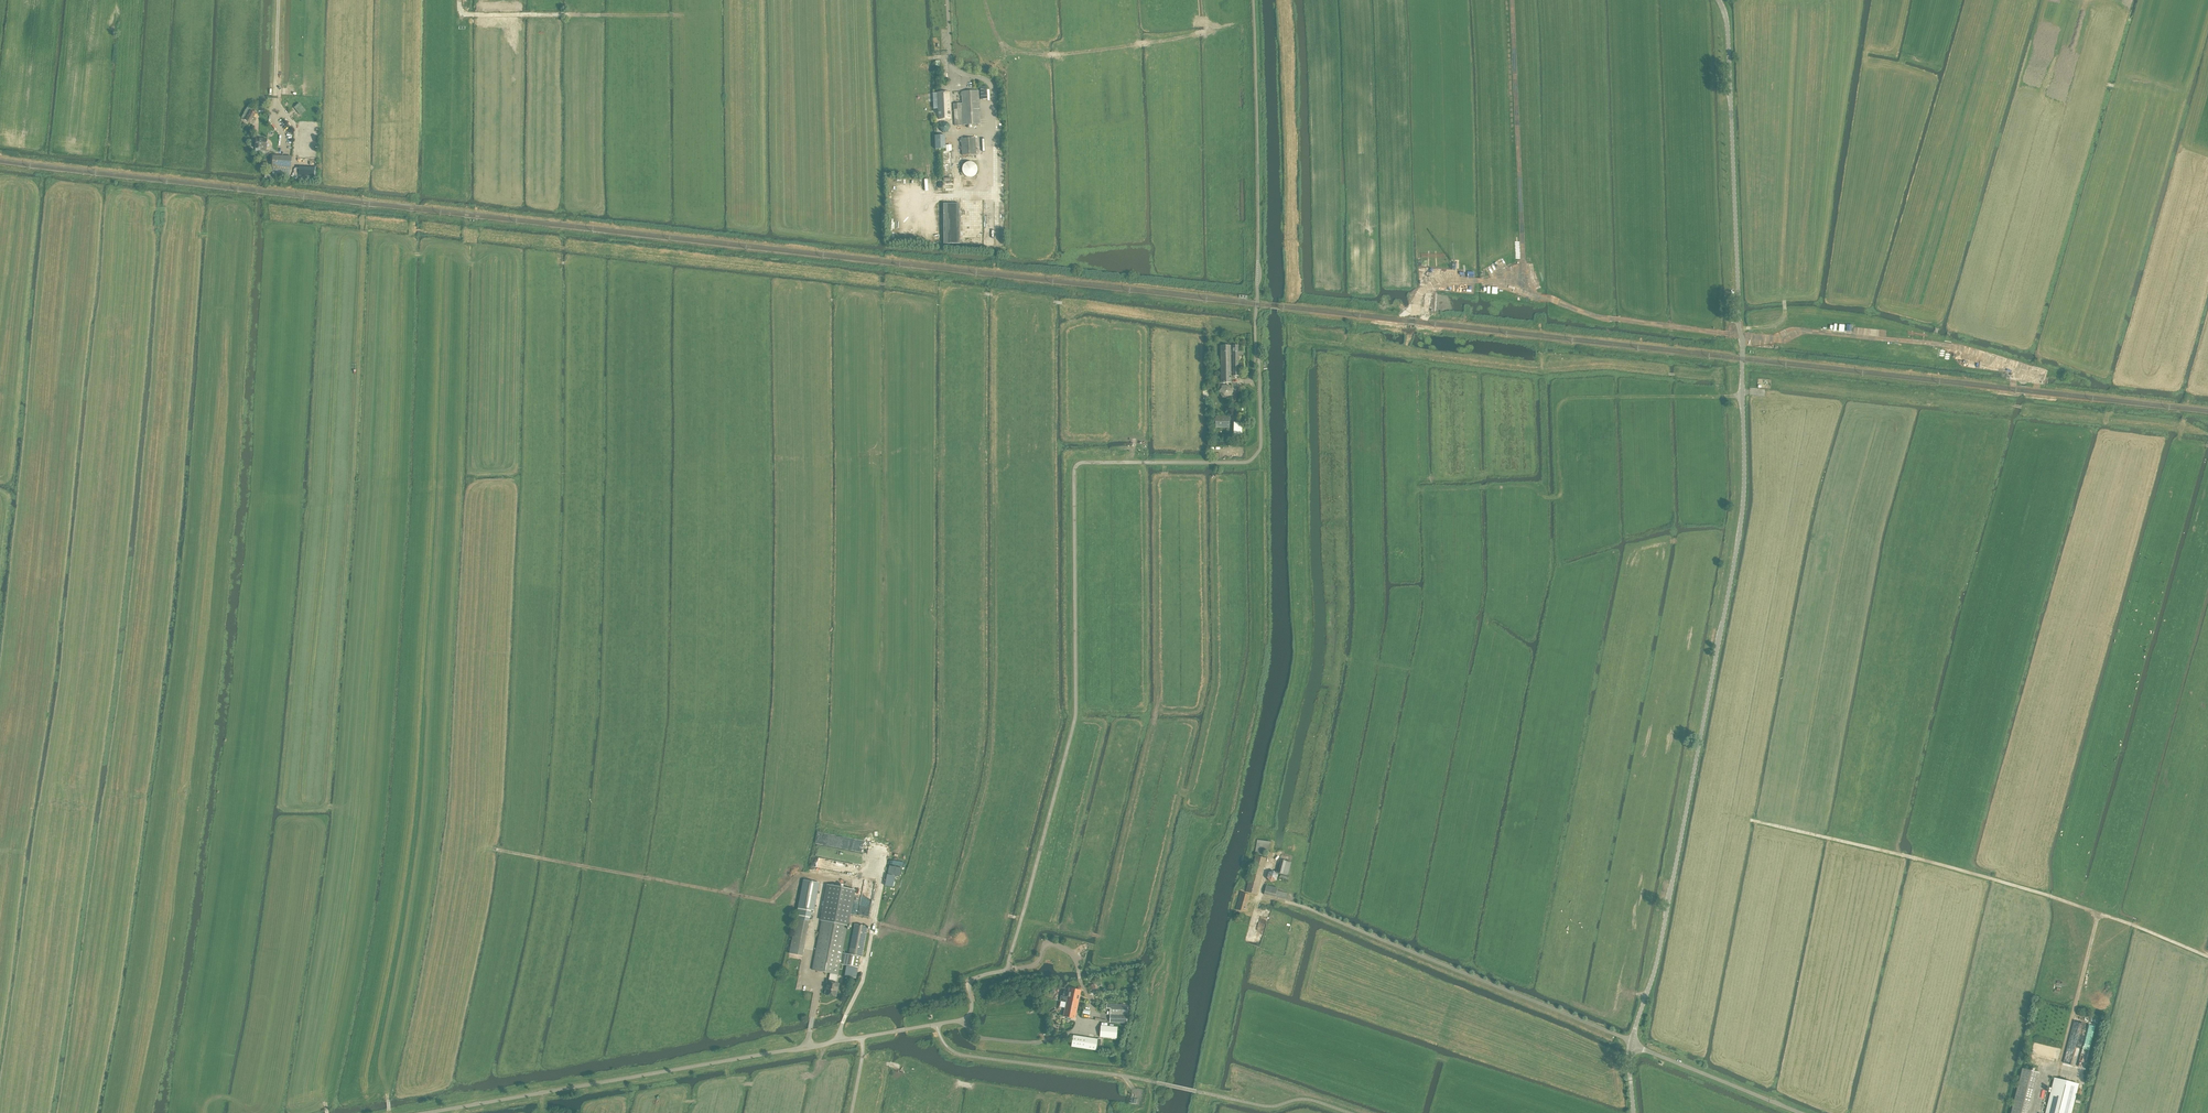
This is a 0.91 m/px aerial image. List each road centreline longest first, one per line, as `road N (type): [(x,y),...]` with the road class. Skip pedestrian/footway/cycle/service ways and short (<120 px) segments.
road 1 (tertiary): [(1631,1043),(1657,965),(1744,500),(1729,35),(1719,0)]
road 2 (unclassified): [(428,1112),(966,1019),(971,981),(1009,968)]
road 3 (track): [(2207,956),(2051,896),(1749,819)]
road 4 (track): [(1414,490),(1529,485),(1556,498),(1558,403),(1743,396)]
road 5 (unclassified): [(1256,352),(1254,0)]
road 6 (track): [(2098,914),(2040,1112)]
road 7 (unclassified): [(1631,1043),(1802,1112)]
road 8 (track): [(571,14),(468,14),(459,0)]

